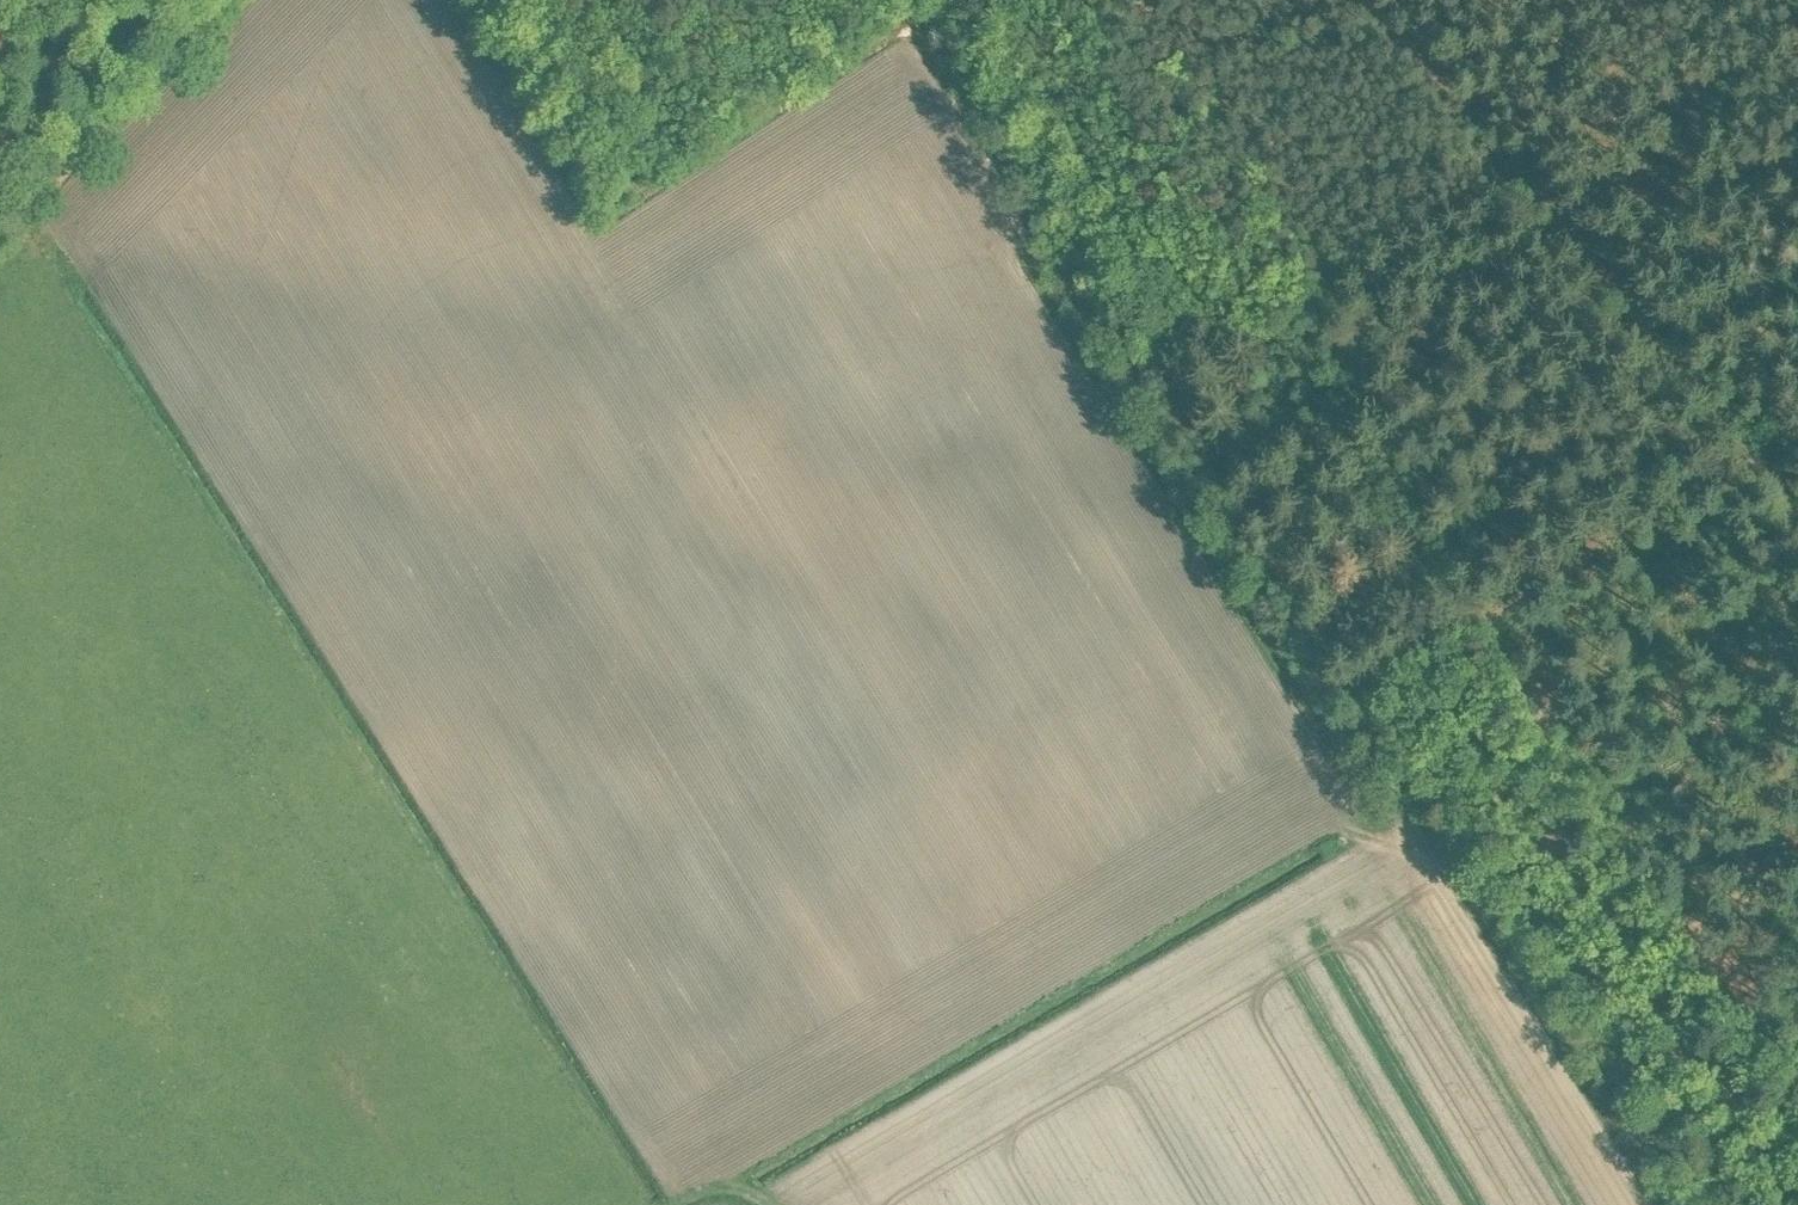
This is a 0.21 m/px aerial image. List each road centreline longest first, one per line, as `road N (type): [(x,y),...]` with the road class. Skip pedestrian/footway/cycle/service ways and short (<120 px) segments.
road 1 (track): [(1500,151),(1797,501)]
road 2 (track): [(1371,0),(1500,151)]

